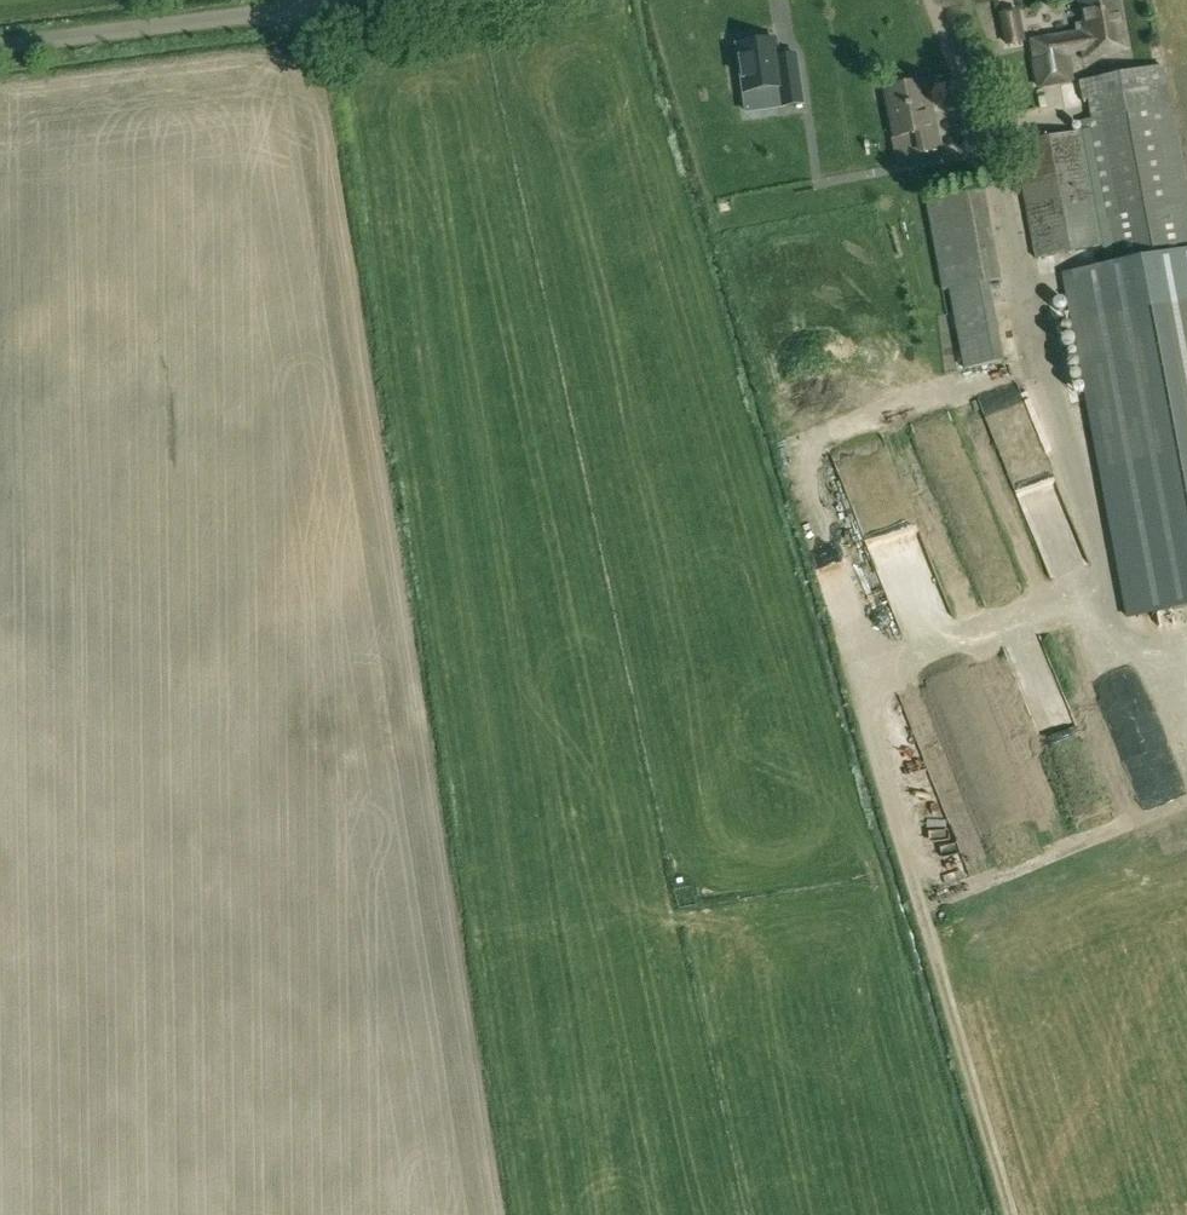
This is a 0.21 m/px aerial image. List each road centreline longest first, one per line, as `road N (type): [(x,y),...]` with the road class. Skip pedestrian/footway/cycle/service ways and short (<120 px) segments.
road 1 (unclassified): [(356,0),(0,46)]

